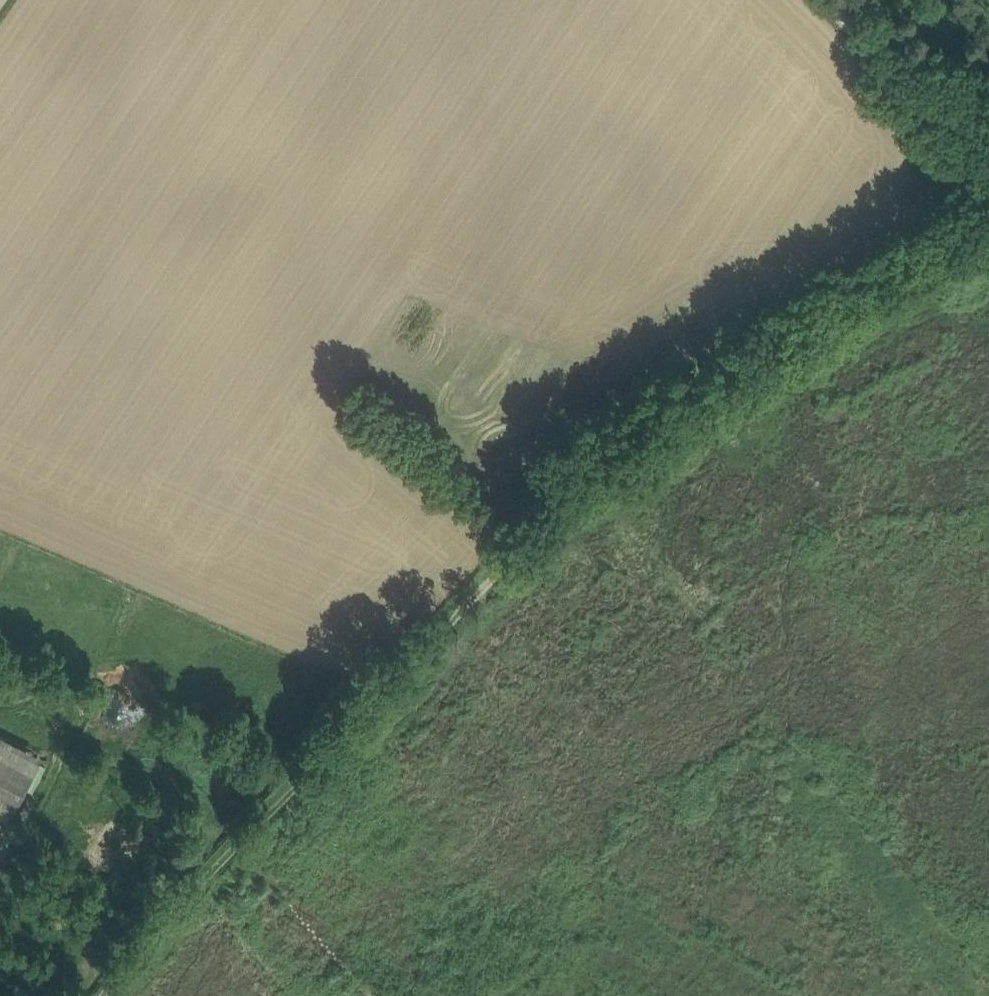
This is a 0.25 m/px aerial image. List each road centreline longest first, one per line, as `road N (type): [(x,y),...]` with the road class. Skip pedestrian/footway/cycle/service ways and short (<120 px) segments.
road 1 (track): [(988,215),(770,344),(616,457),(226,853),(102,995)]
road 2 (track): [(988,162),(814,0)]

